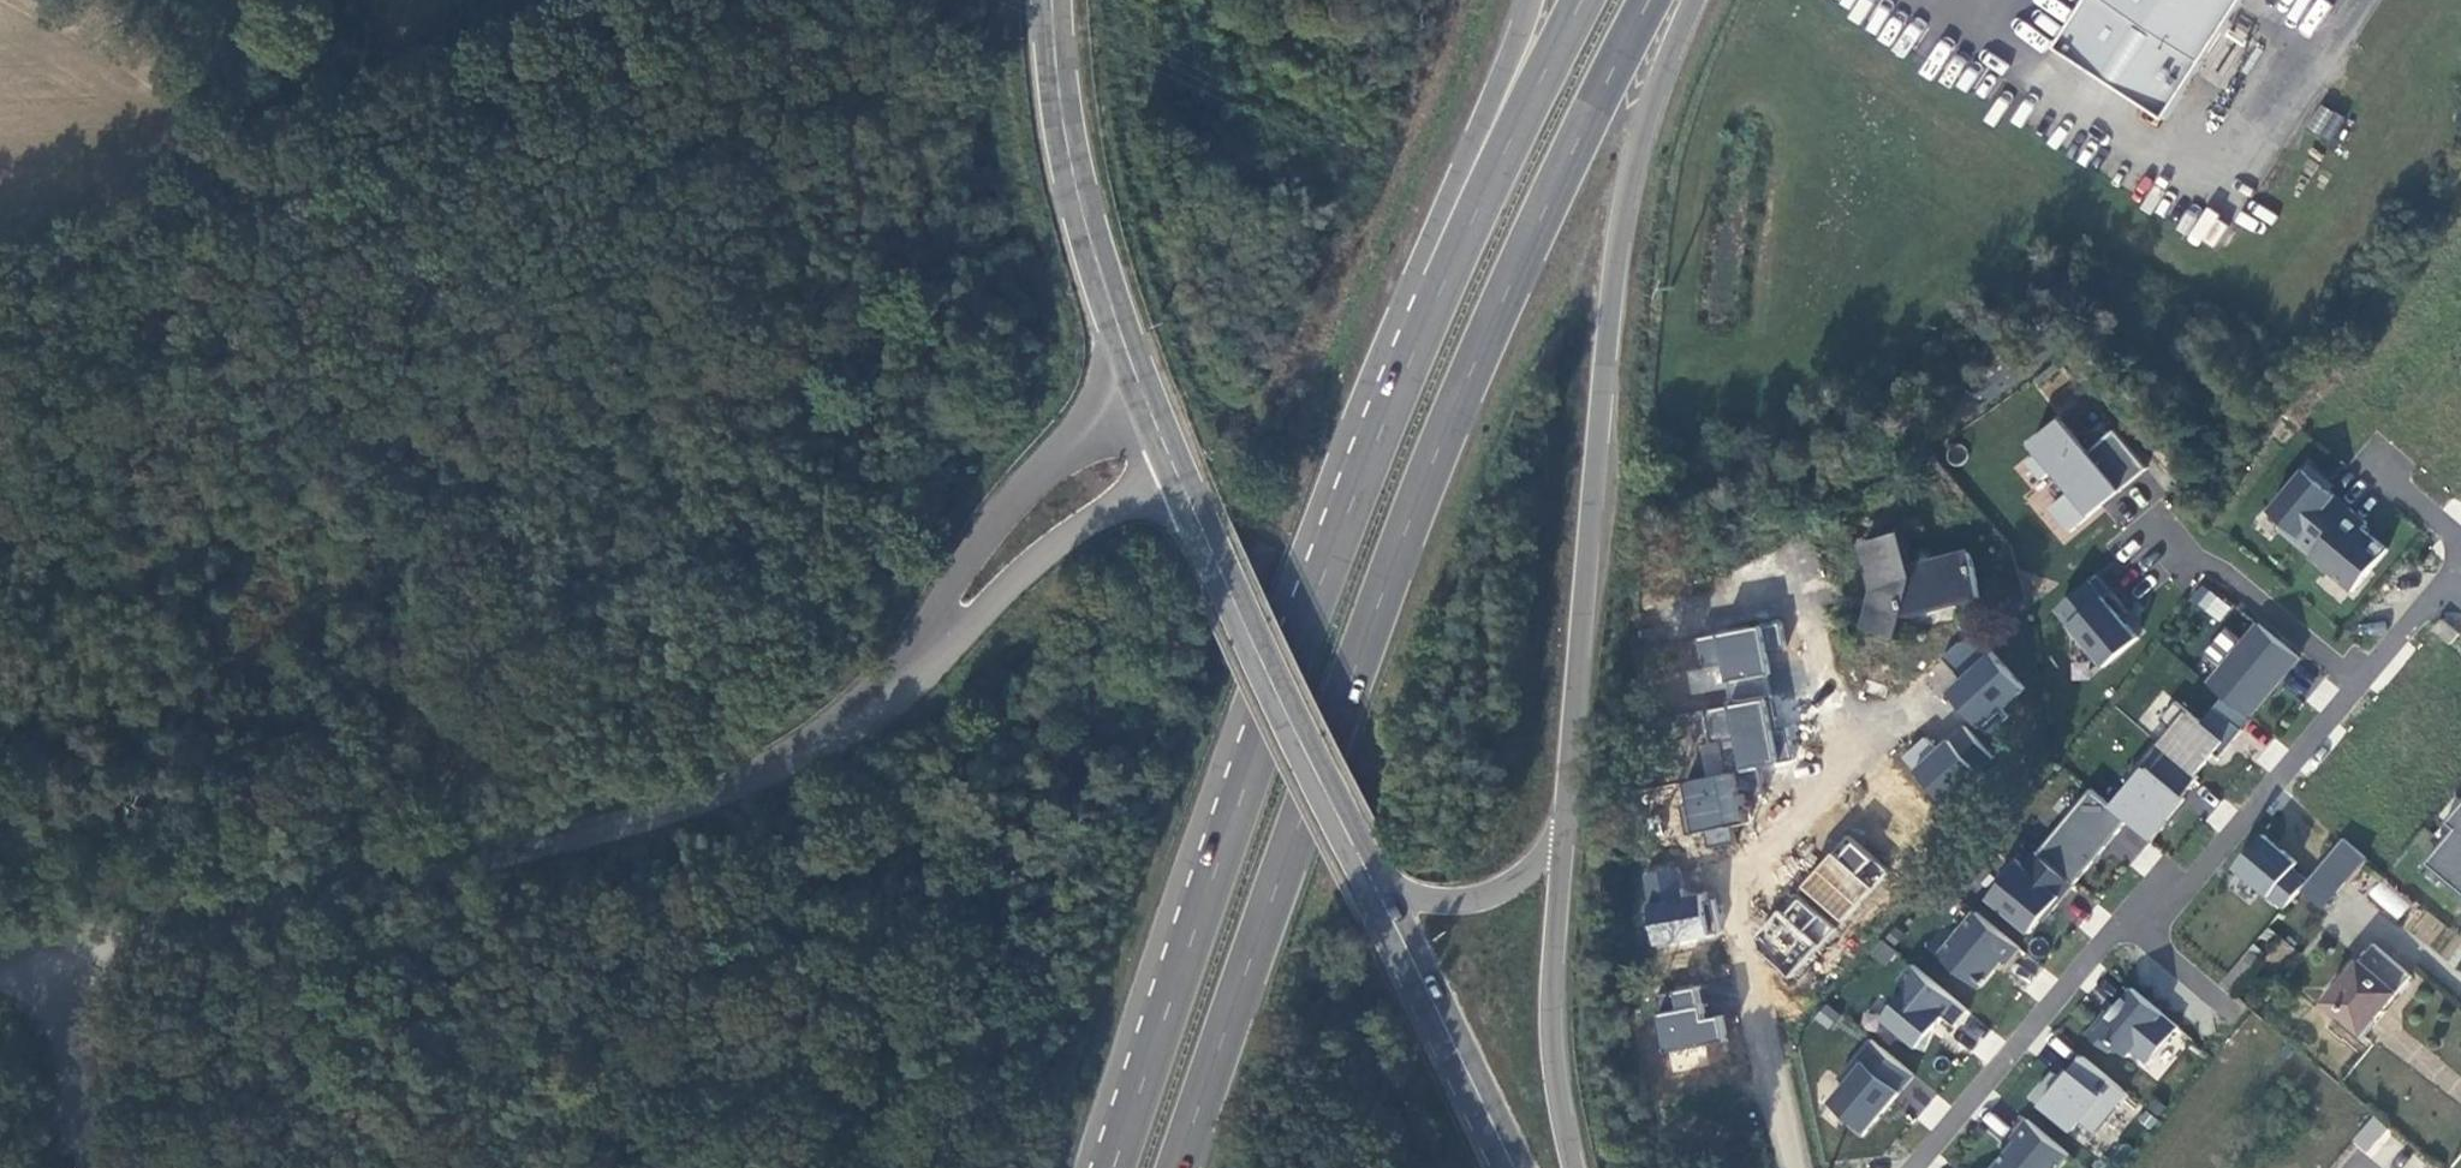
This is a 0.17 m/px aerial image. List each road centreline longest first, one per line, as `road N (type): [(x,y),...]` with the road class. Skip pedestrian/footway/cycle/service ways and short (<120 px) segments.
road 1 (trunk): [(1183,1167),(1455,413),(1654,0)]
road 2 (trunk): [(1587,0),(1402,390),(1200,932)]
road 3 (trunk): [(1530,0),(1357,408),(1200,932)]
road 4 (unclassified): [(930,639),(855,718),(759,778),(623,830),(106,926),(60,949)]
road 5 (trunk): [(1571,823),(1635,186),(1667,73),(1702,0)]
road 6 (unclassified): [(1798,571),(1840,742),(1834,773),(1752,860),(1737,889),(1743,959),(1792,1167)]
road 7 (track): [(273,199),(787,0)]
road 8 (secondary): [(1178,465),(1379,883)]
road 9 (secondary): [(1055,0),(1070,136),(1134,373)]
road 10 (trunk): [(1575,1167),(1553,1032),(1571,823)]
road 11 (unclassified): [(1134,373),(999,522),(930,639)]
road 12 (residential): [(1913,1167),(2107,934),(2134,917)]
road 13 (residential): [(2134,917),(2202,870),(2363,685)]
road 14 (secondary): [(1379,883),(1516,1167)]
road 15 (unclassified): [(930,639),(1178,465)]
road 16 (track): [(0,296),(273,199)]
road 17 (residential): [(2363,685),(2228,572),(2189,561),(2156,524)]
road 18 (trunk): [(1200,932),(1119,1167)]
road 19 (trunk): [(1379,883),(1409,898),(1480,904),(1534,874),(1571,823)]
road 20 (unclassified): [(91,1167),(60,949)]
road 21 (residential): [(2460,540),(2343,437)]
road 22 (residential): [(2134,917),(2144,940),(2231,1008)]
road 23 (residential): [(2363,685),(2451,584)]

